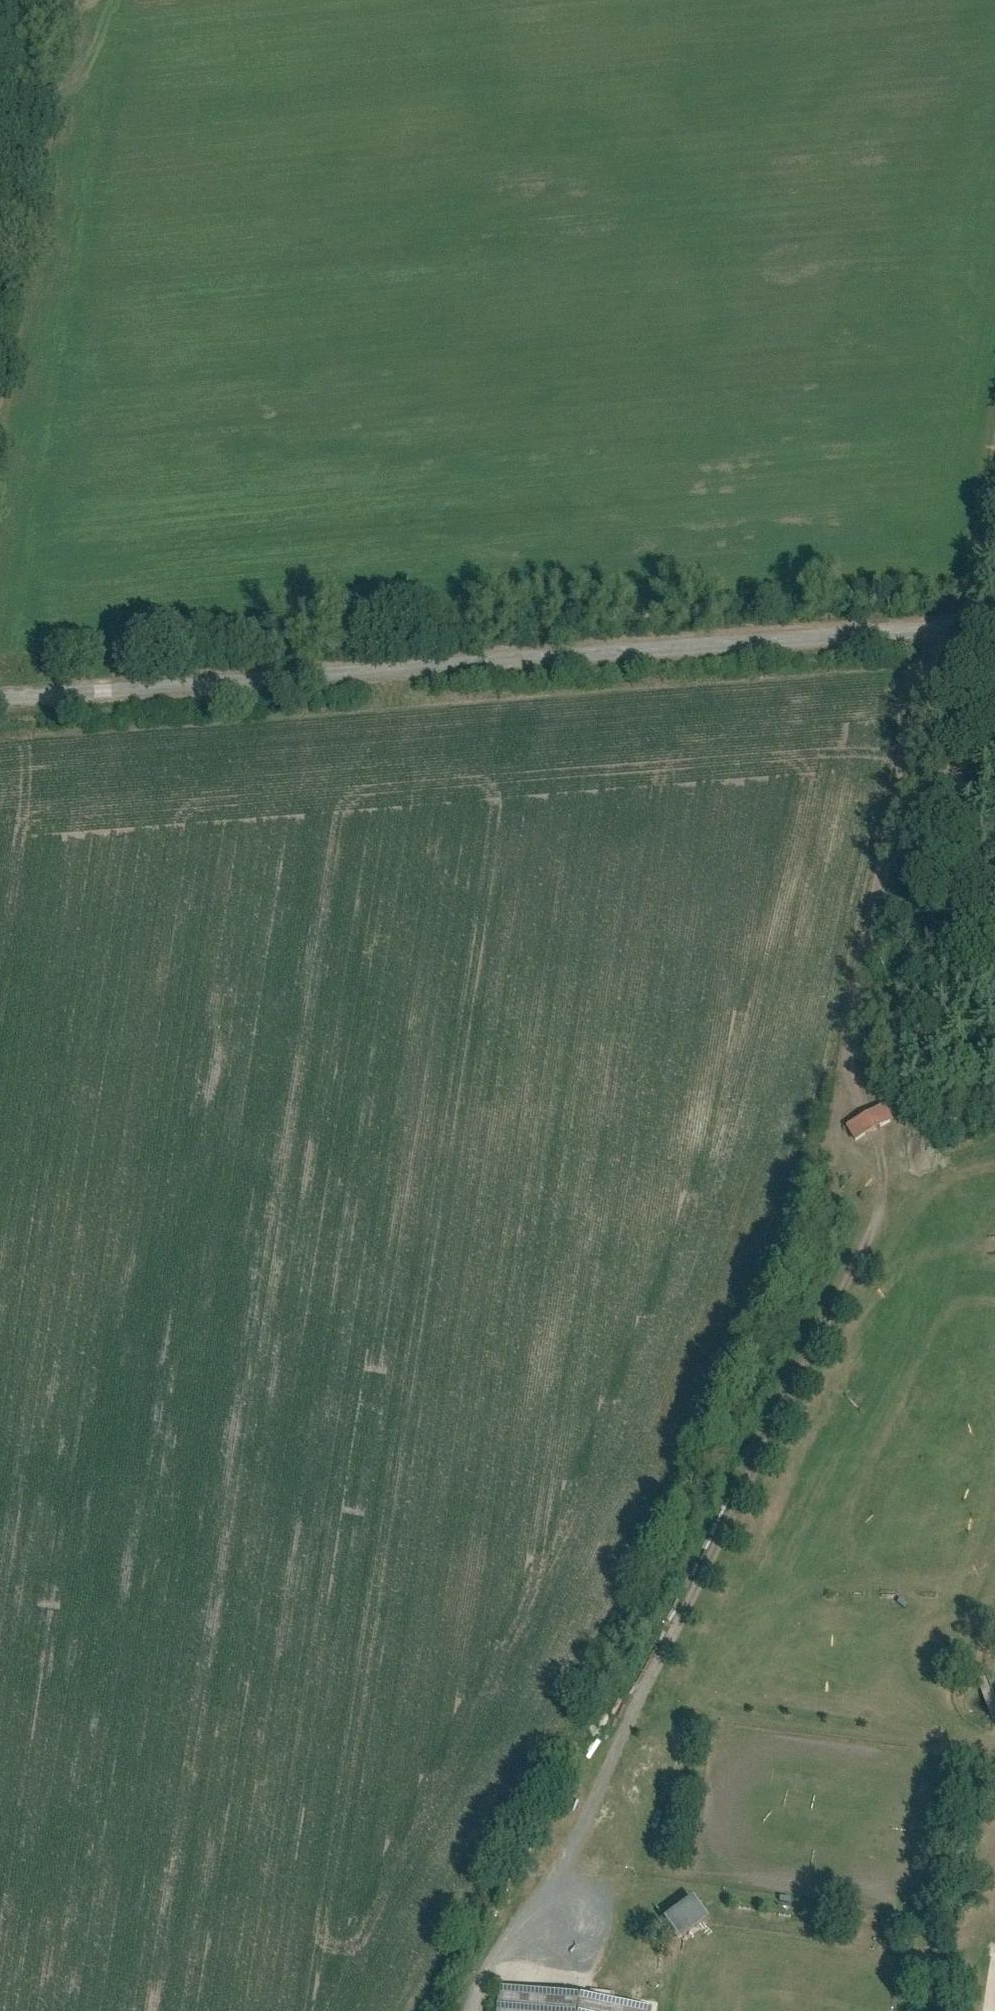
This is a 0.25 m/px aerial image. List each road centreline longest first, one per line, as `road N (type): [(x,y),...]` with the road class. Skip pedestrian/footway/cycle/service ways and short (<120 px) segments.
road 1 (track): [(947,628),(867,955),(848,1088),(883,1158),(880,1214),(639,1699)]
road 2 (unclassified): [(0,706),(994,625)]

